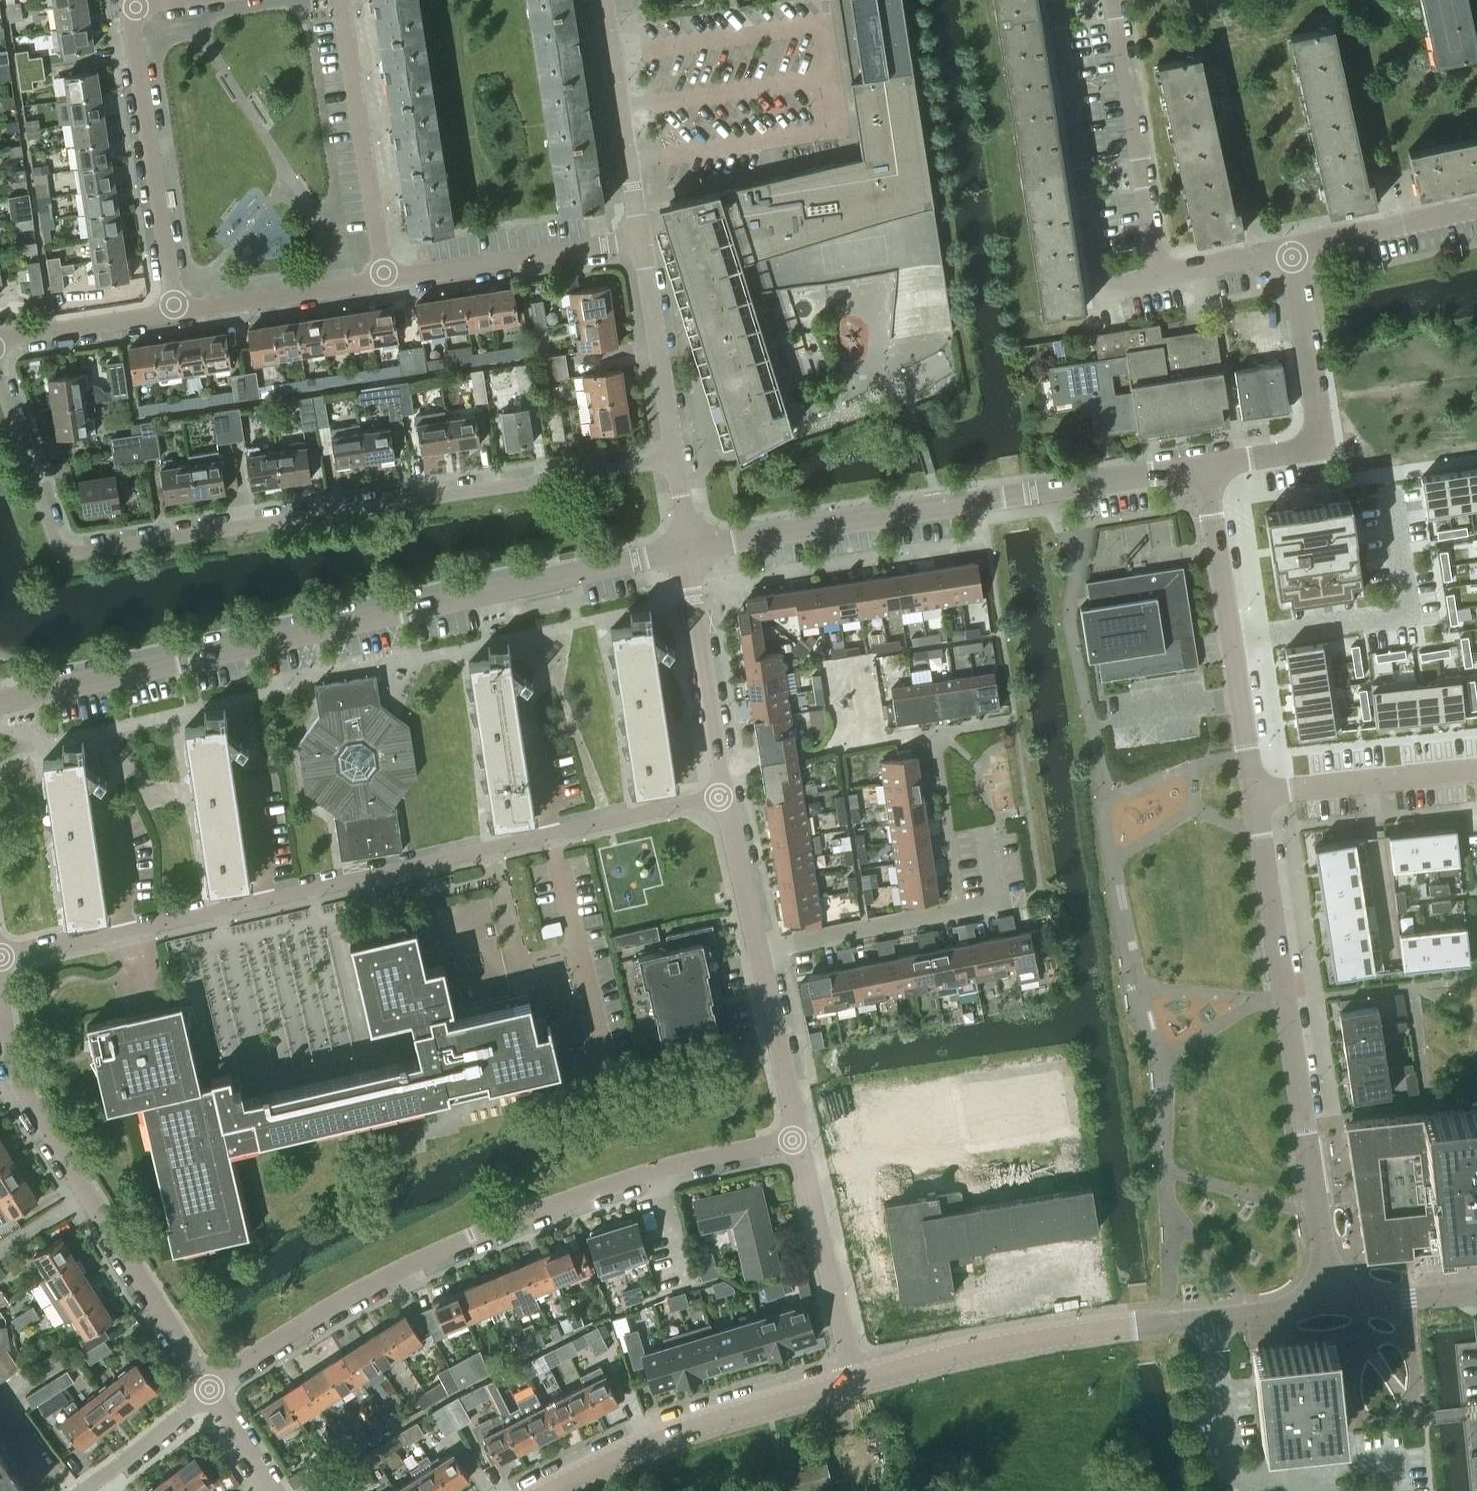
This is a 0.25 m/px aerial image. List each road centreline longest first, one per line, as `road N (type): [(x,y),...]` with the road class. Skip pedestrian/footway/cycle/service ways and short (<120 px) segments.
road 1 (residential): [(0,369),(53,540),(73,552),(671,456)]
road 2 (residential): [(0,956),(719,795)]
road 3 (residential): [(0,702),(689,554)]
road 4 (residential): [(210,1388),(385,1276),(472,1237),(615,1183),(800,1138)]
road 5 (residential): [(689,554),(1202,466)]
road 6 (residential): [(1325,1286),(1255,796)]
road 7 (residential): [(210,1388),(19,1091),(0,960)]
road 8 (residential): [(854,1380),(995,1350),(1255,1314),(1325,1286)]
road 9 (residential): [(1060,0),(1099,292),(1158,279)]
road 10 (residential): [(1255,796),(1202,466)]
road 11 (residential): [(543,1490),(665,1434),(854,1380)]
road 12 (residential): [(129,6),(175,307)]
road 13 (residential): [(1158,279),(1115,0)]
road 14 (residential): [(385,272),(342,0)]
road 15 (residential): [(760,950),(1026,894)]
road 16 (residential): [(854,1380),(800,1138)]
road 17 (residential): [(385,272),(631,243)]
road 18 (residential): [(631,243),(595,0)]
road 19 (residential): [(719,795),(689,554)]
road 20 (residential): [(1255,796),(1476,772)]
road 21 (residential): [(671,456),(631,243)]
road 22 (residential): [(175,307),(385,272)]
road 23 (residential): [(1290,254),(1317,447)]
road 24 (residential): [(800,1138),(760,950)]
road 25 (residential): [(1290,254),(1476,213)]
road 26 (residential): [(0,339),(175,307)]
road 27 (residential): [(760,950),(719,795)]
road 28 (residential): [(90,1490),(210,1388)]
road 29 (residential): [(1325,1286),(1392,1297),(1476,1290)]
road 30 (residential): [(1290,254),(1158,279)]
road 31 (residential): [(275,1490),(210,1388)]

